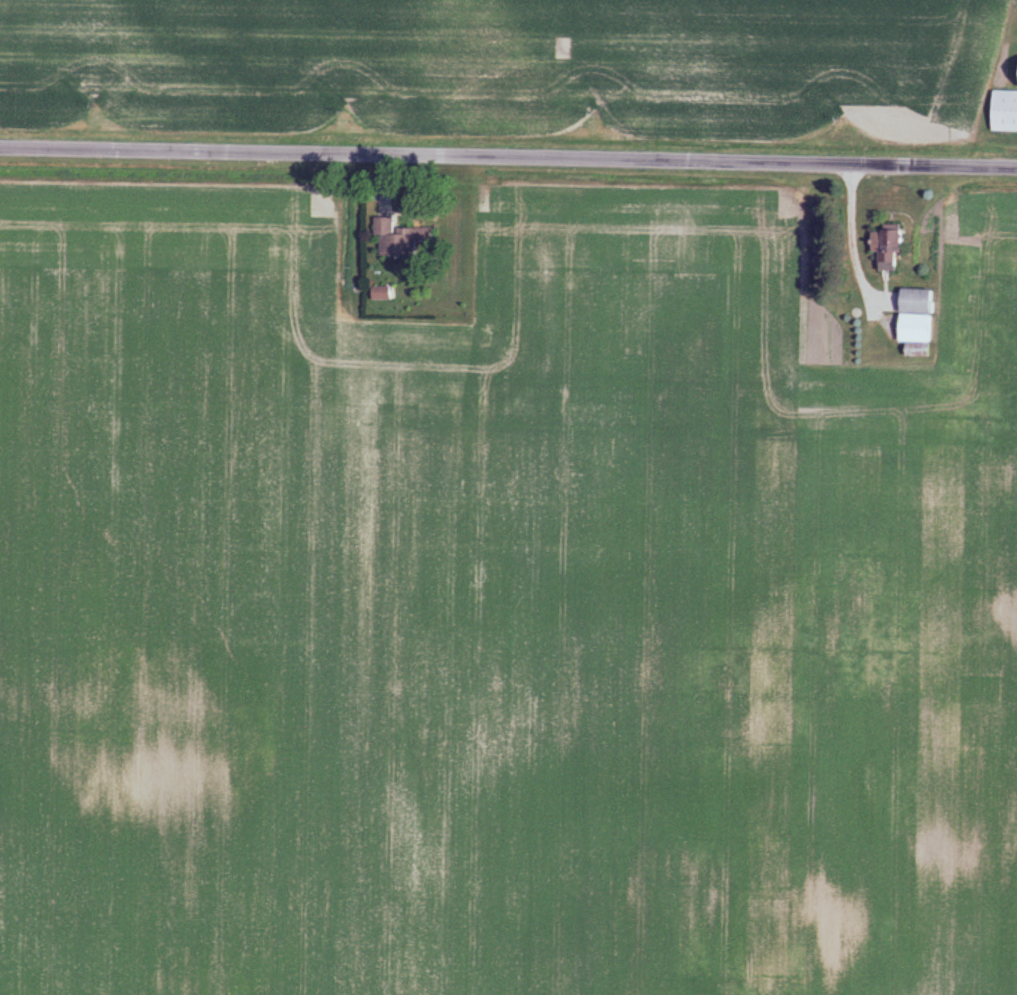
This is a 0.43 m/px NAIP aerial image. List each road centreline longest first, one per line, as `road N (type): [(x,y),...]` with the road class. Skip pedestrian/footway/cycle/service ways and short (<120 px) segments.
road 1 (residential): [(0,150),(1016,168)]

